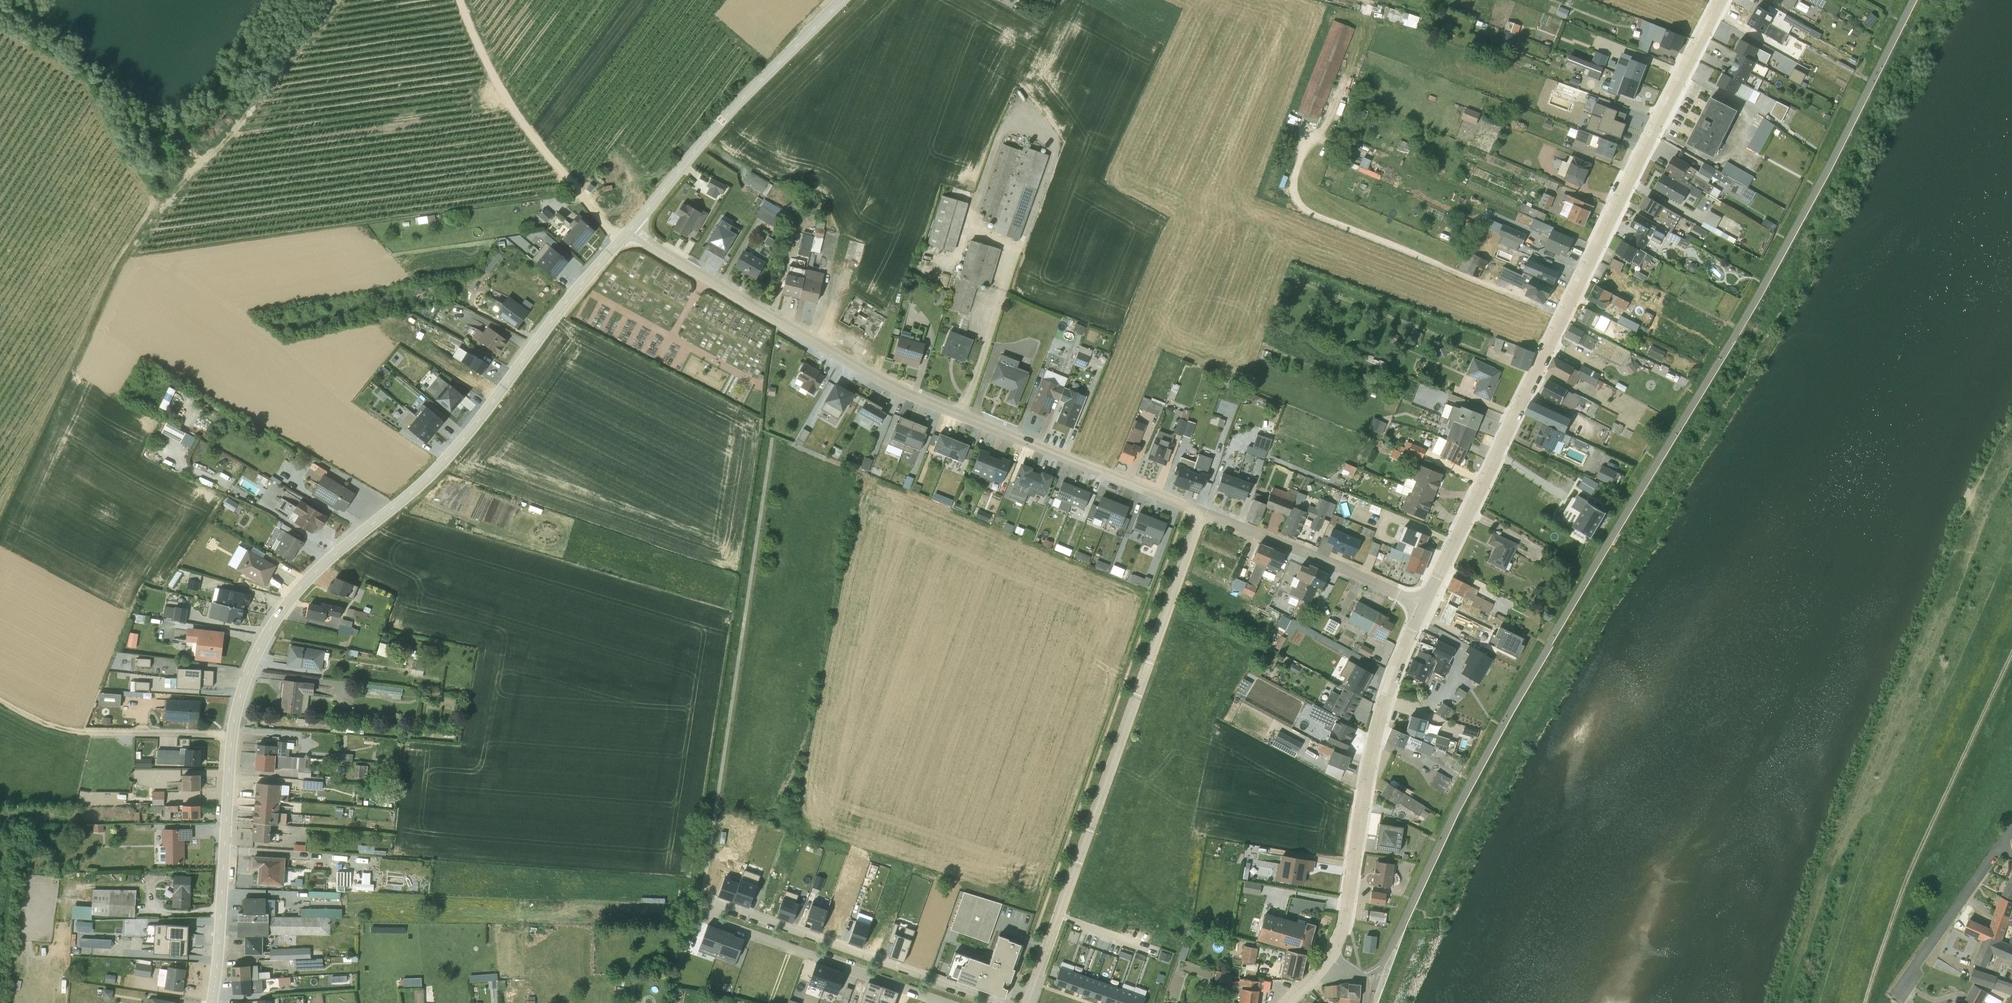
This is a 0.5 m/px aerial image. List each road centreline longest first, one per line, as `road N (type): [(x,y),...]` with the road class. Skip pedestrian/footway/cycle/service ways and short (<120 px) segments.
road 1 (tertiary): [(1423,605),(1721,0)]
road 2 (residential): [(234,735),(242,695),(276,620),(326,563),(452,454),(619,241)]
road 3 (residential): [(630,231),(893,384),(1198,509)]
road 4 (unclassified): [(1005,1002),(716,900),(709,920),(943,1002)]
road 5 (unclassified): [(1198,509),(1033,981)]
road 6 (track): [(1867,1002),(1906,883),(2011,655)]
road 7 (tertiary): [(1328,958),(1343,922),(1381,709),(1423,605)]
road 8 (residential): [(630,231),(721,120),(842,0)]
road 9 (residential): [(212,1002),(234,735)]
road 10 (residential): [(1198,509),(1423,605)]
road 11 (track): [(460,0),(510,104),(574,187)]
road 12 (residential): [(1896,1001),(1998,849)]
road 13 (unclassified): [(83,731),(234,735)]

